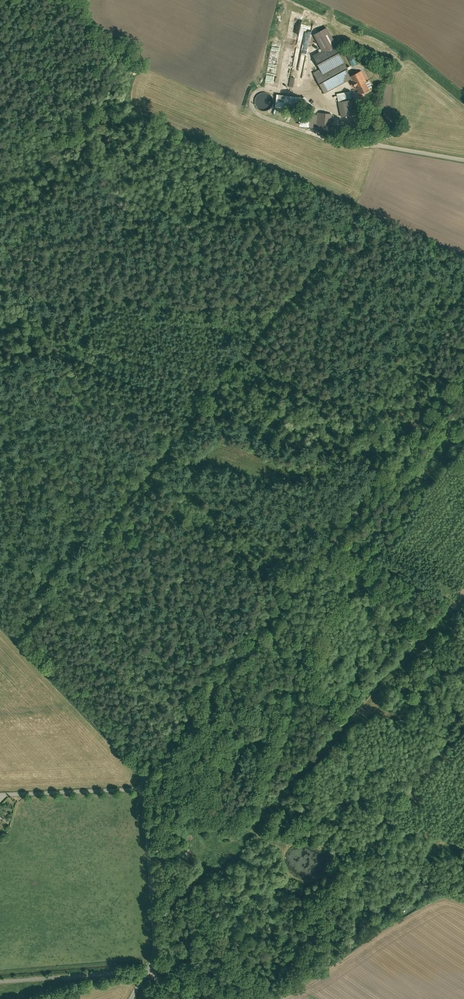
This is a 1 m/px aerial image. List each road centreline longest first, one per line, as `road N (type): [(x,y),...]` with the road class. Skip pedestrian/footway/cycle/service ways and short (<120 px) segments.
road 1 (unclassified): [(144,779),(463,380)]
road 2 (unclassified): [(0,621),(144,779)]
road 3 (unclassified): [(155,966),(144,779)]
road 4 (track): [(463,603),(341,533)]

